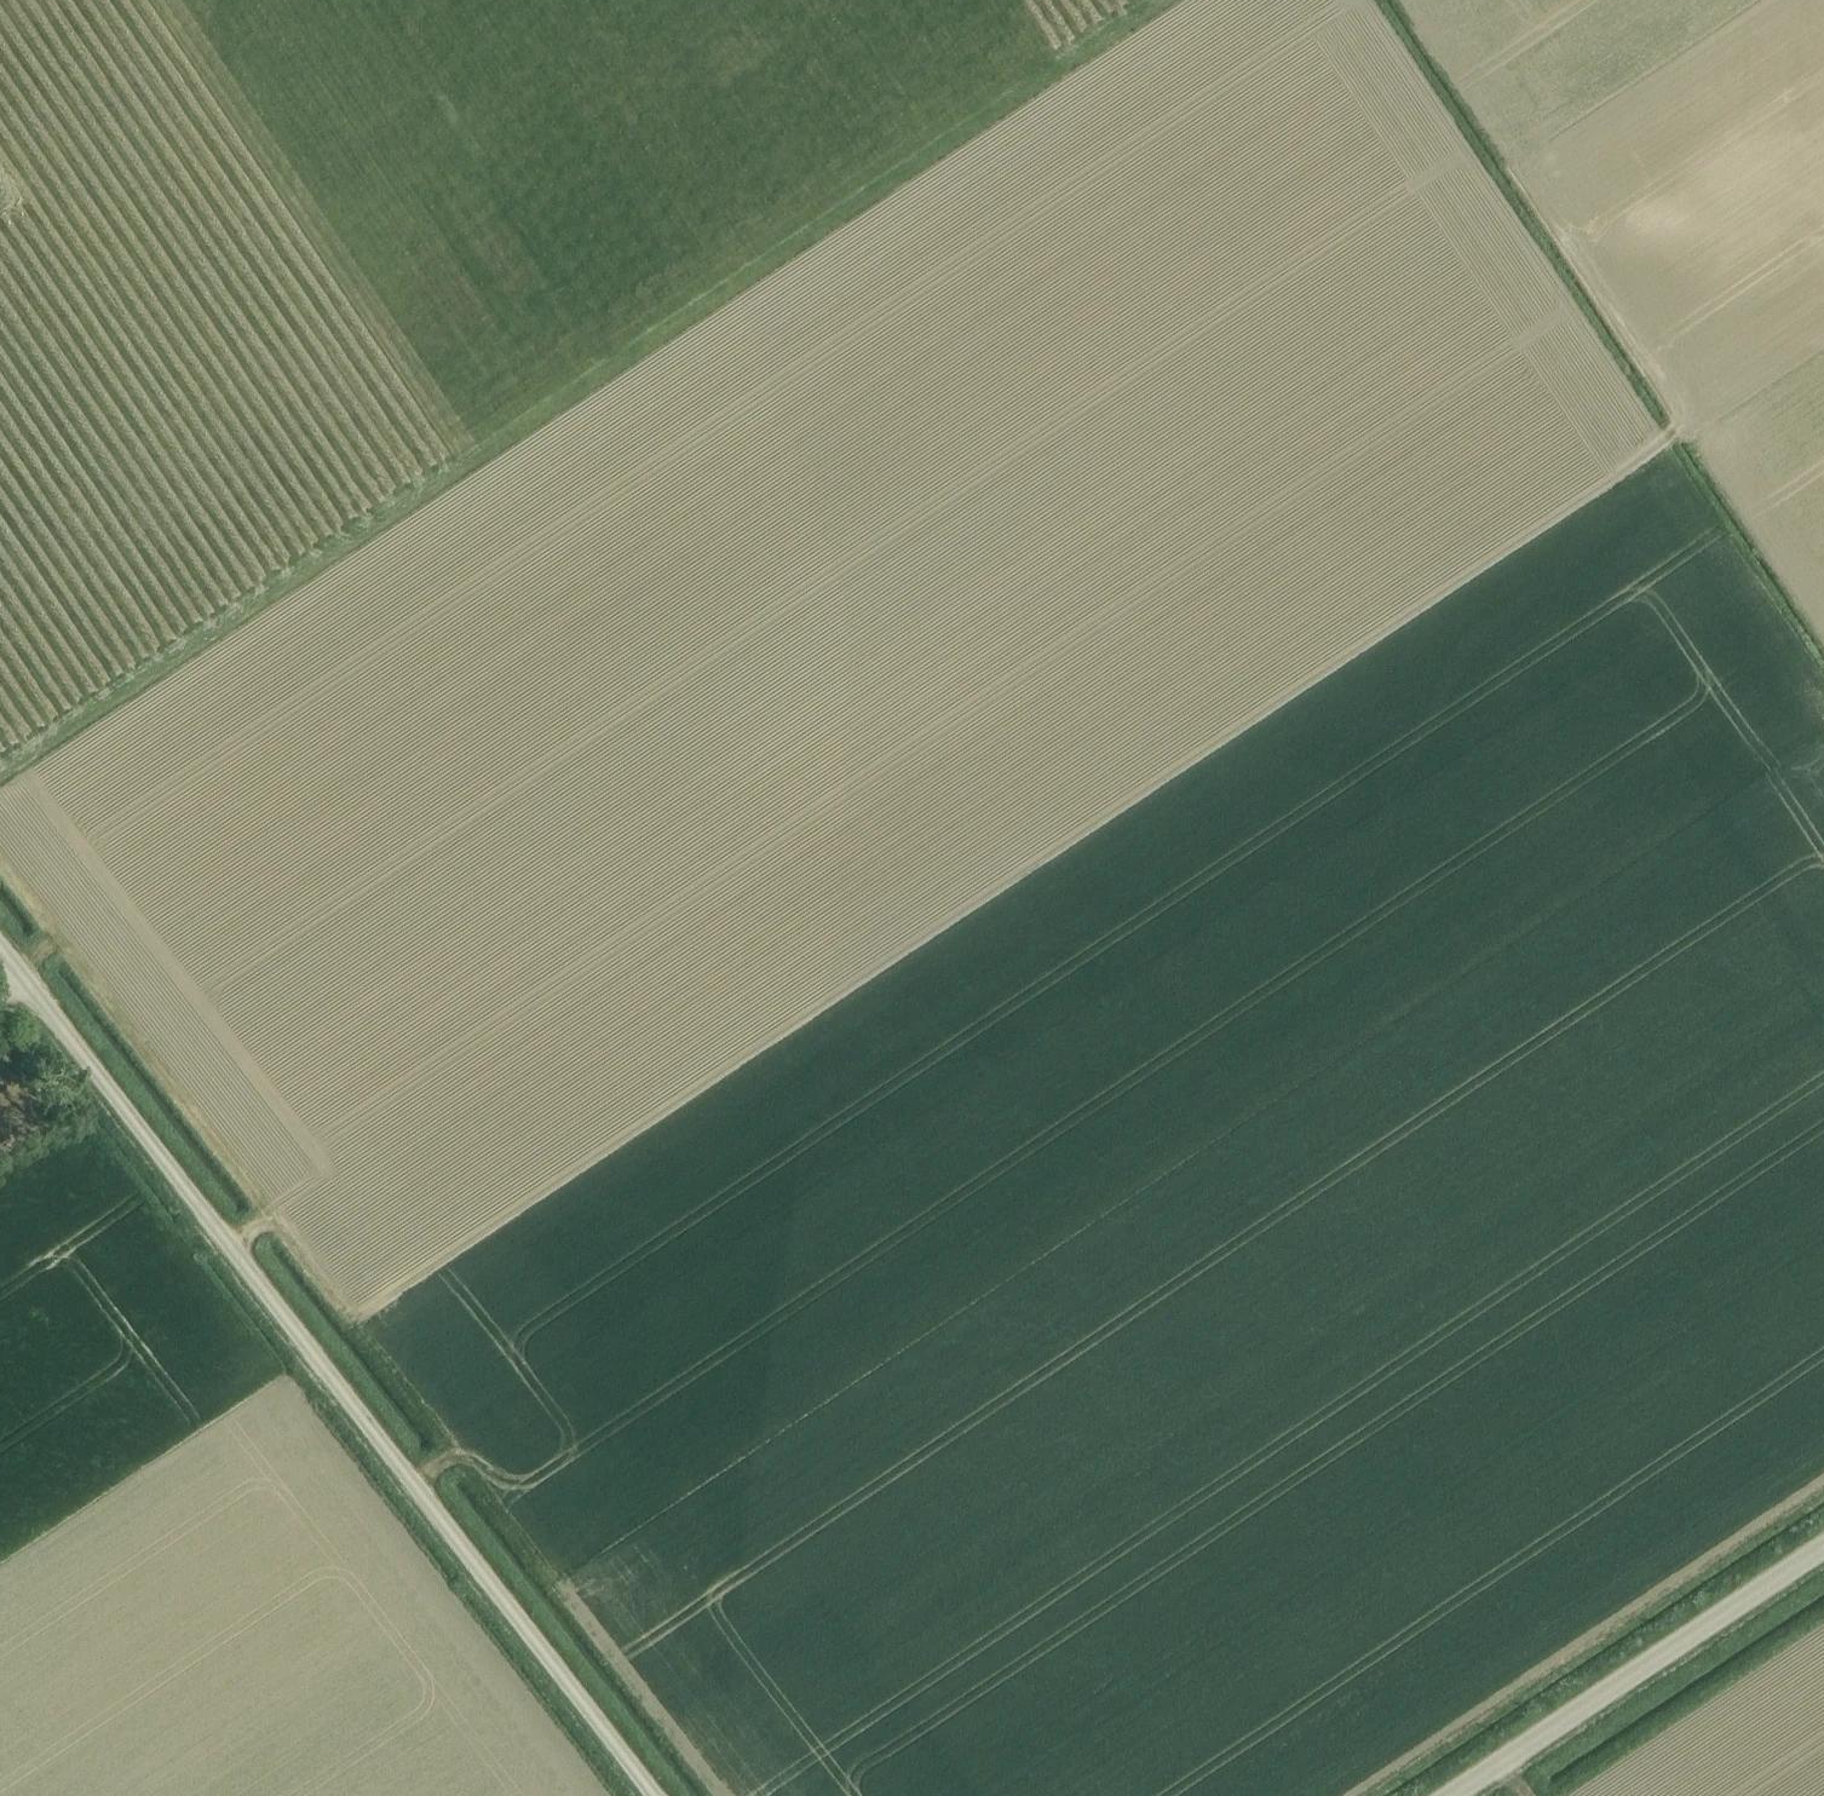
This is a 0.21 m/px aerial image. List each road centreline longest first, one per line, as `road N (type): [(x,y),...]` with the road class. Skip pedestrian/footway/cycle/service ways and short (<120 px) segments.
road 1 (unclassified): [(655,1795),(0,938)]
road 2 (unclassified): [(1451,1795),(1823,1546)]

